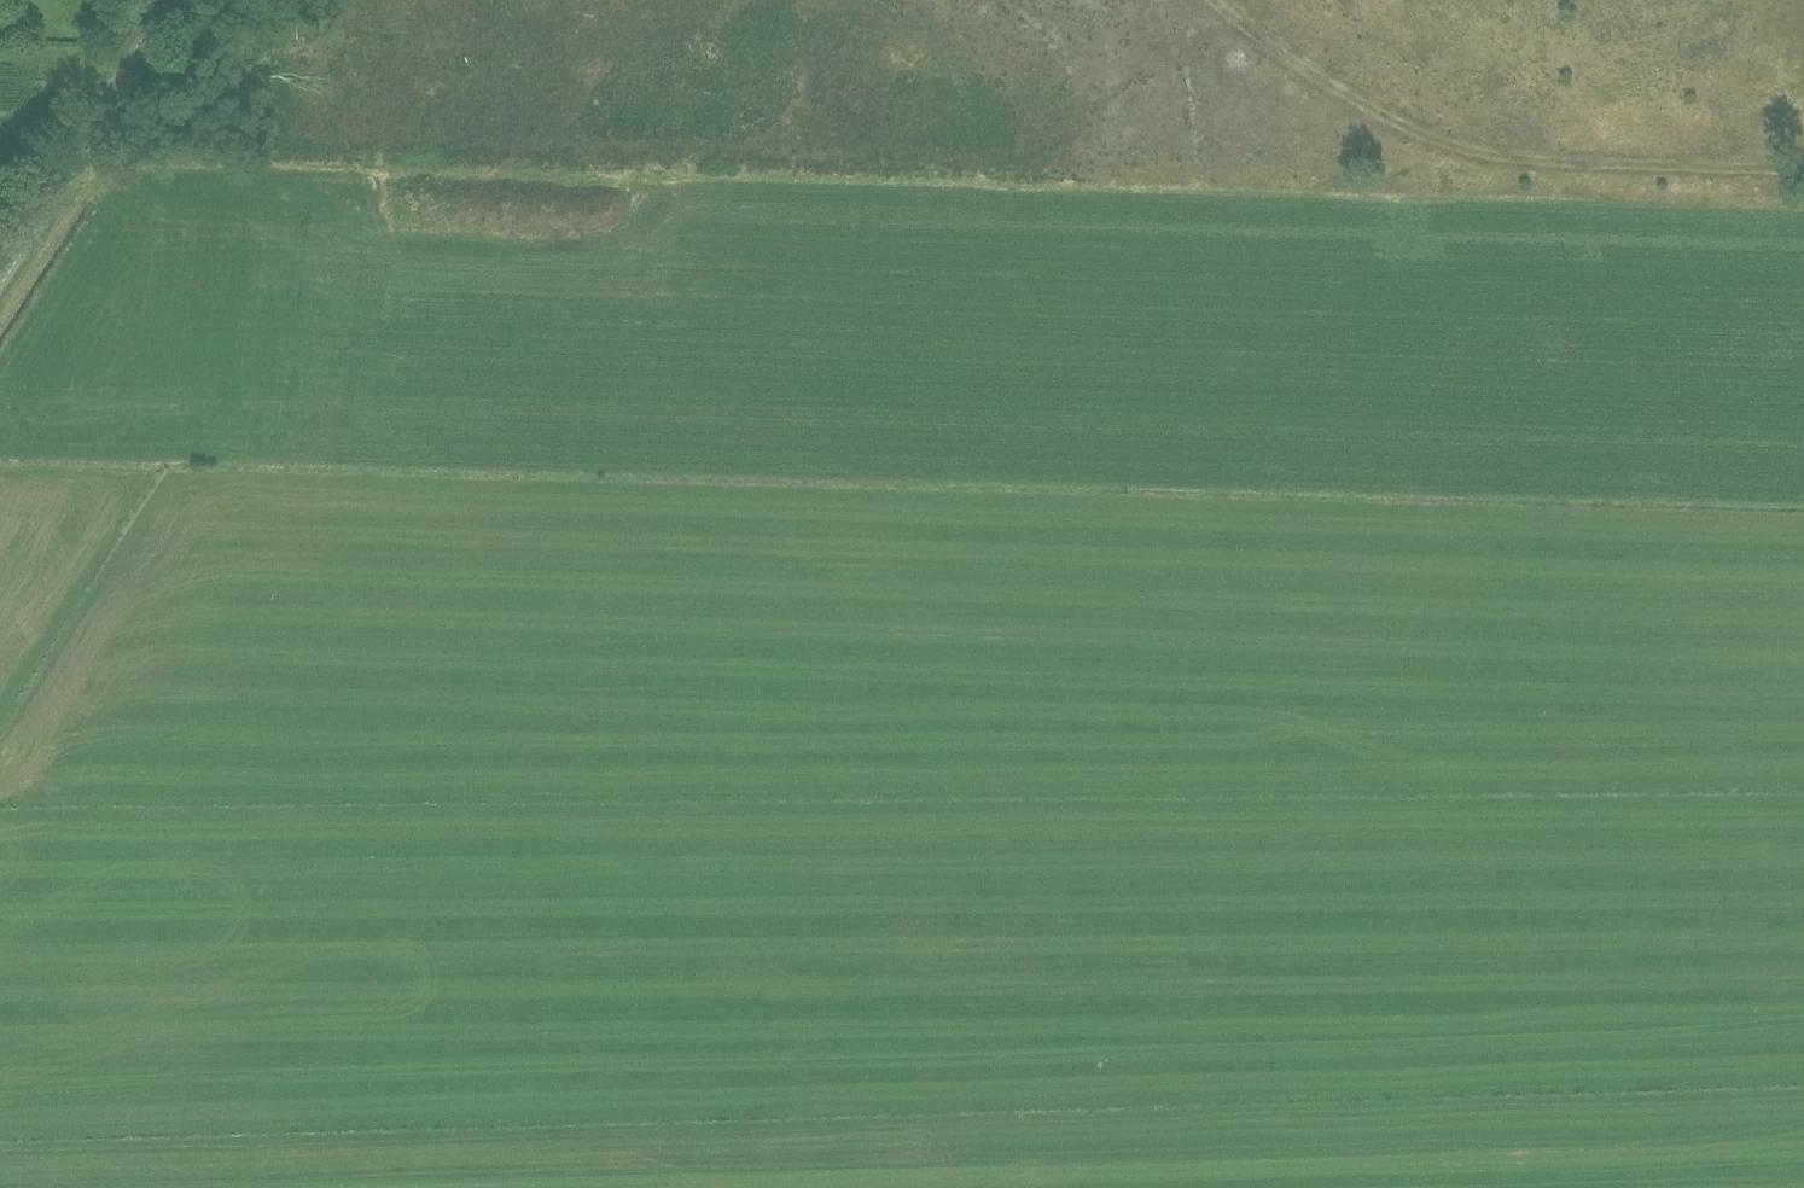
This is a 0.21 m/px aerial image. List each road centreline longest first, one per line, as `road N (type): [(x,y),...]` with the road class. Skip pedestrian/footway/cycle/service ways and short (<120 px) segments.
road 1 (tertiary): [(0,283),(183,0)]

